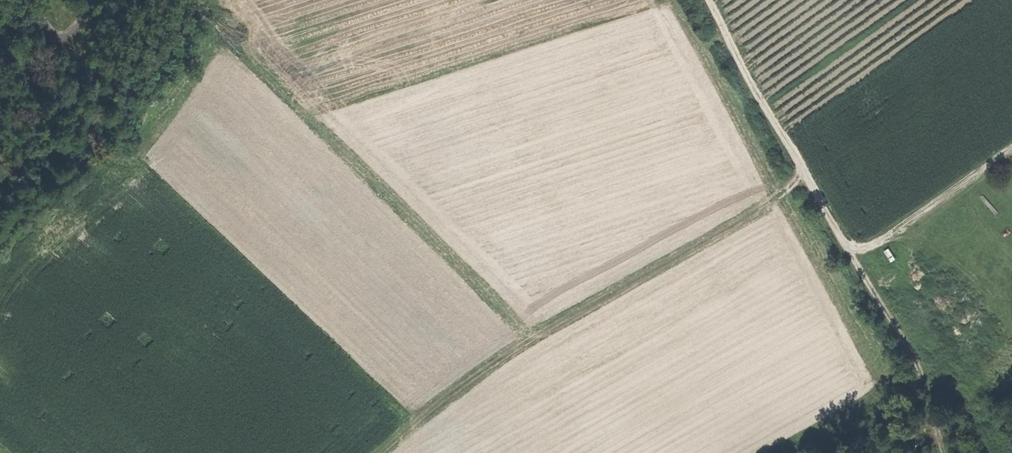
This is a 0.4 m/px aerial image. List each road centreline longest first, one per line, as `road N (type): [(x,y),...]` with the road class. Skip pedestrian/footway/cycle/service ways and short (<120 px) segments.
road 1 (track): [(708,0),(909,350),(943,452)]
road 2 (track): [(808,177),(535,339),(386,452)]
road 3 (track): [(849,250),(873,246),(1011,146)]

